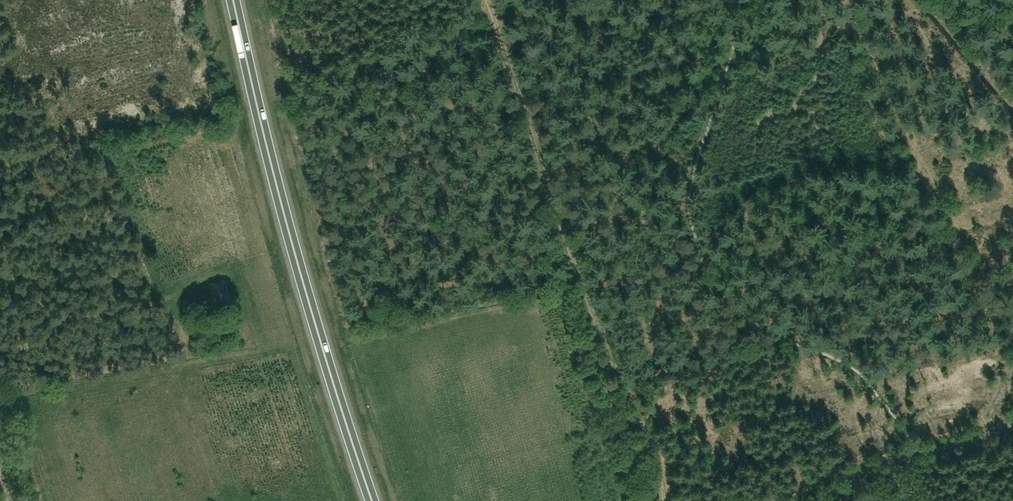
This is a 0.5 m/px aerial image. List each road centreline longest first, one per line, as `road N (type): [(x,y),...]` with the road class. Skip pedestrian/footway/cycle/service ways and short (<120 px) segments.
road 1 (track): [(661,500),(645,413),(588,303),(489,0)]
road 2 (trunk): [(372,500),(289,231),(235,0)]
road 3 (track): [(1012,419),(773,500)]

